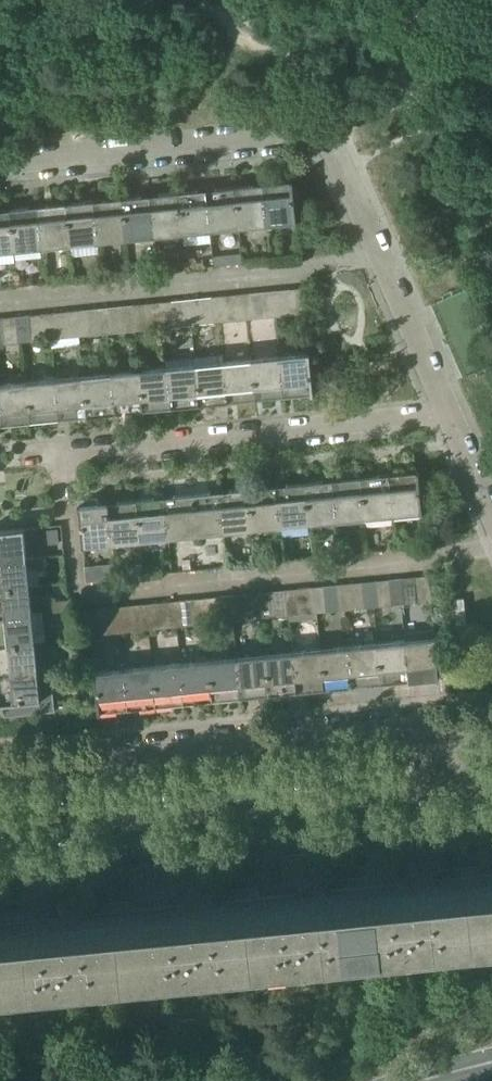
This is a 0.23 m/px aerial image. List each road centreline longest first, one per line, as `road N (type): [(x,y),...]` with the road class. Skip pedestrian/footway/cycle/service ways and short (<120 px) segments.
road 1 (residential): [(447,415),(342,169),(321,138),(292,134),(0,162)]
road 2 (residential): [(0,773),(491,725)]
road 3 (residential): [(27,458),(447,415)]
road 4 (residential): [(491,532),(447,415)]

